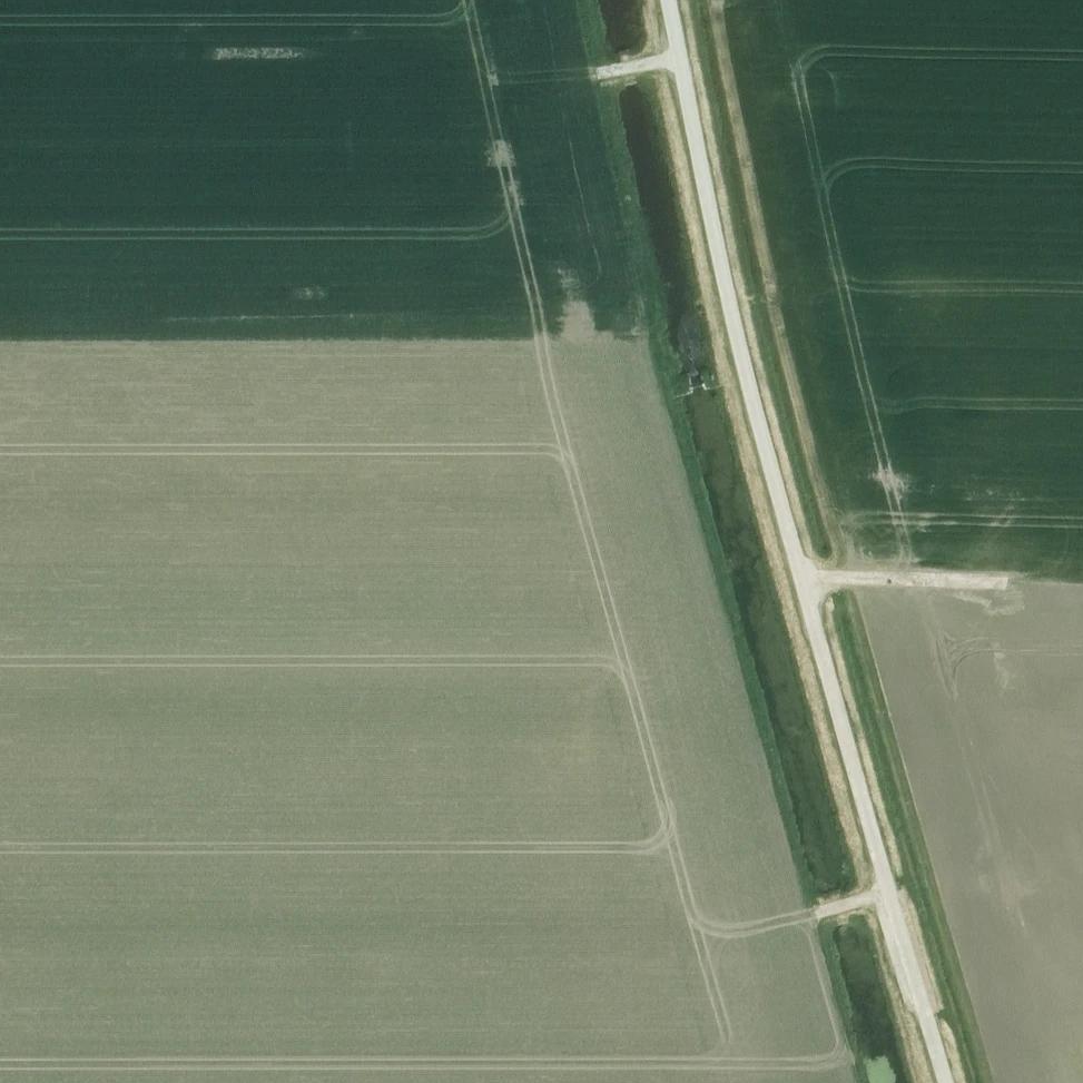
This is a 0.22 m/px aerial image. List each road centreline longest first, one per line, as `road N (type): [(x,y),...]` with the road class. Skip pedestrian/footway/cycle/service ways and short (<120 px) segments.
road 1 (unclassified): [(949,1082),(802,584),(674,0)]

